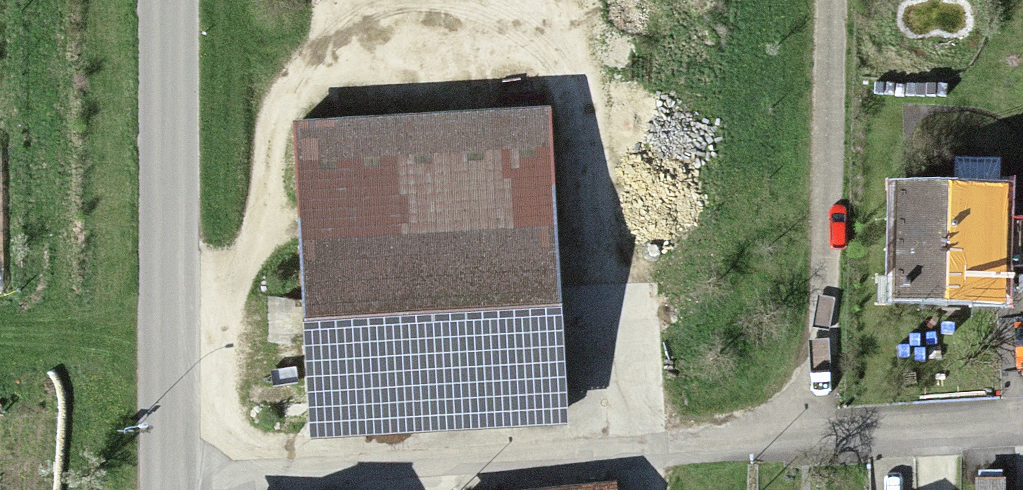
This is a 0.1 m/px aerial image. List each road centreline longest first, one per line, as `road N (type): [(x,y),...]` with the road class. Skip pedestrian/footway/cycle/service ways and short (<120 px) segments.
road 1 (residential): [(823,375),(785,429),(617,455),(171,459)]
road 2 (secondary): [(168,0),(171,459)]
road 3 (track): [(832,0),(823,375)]

